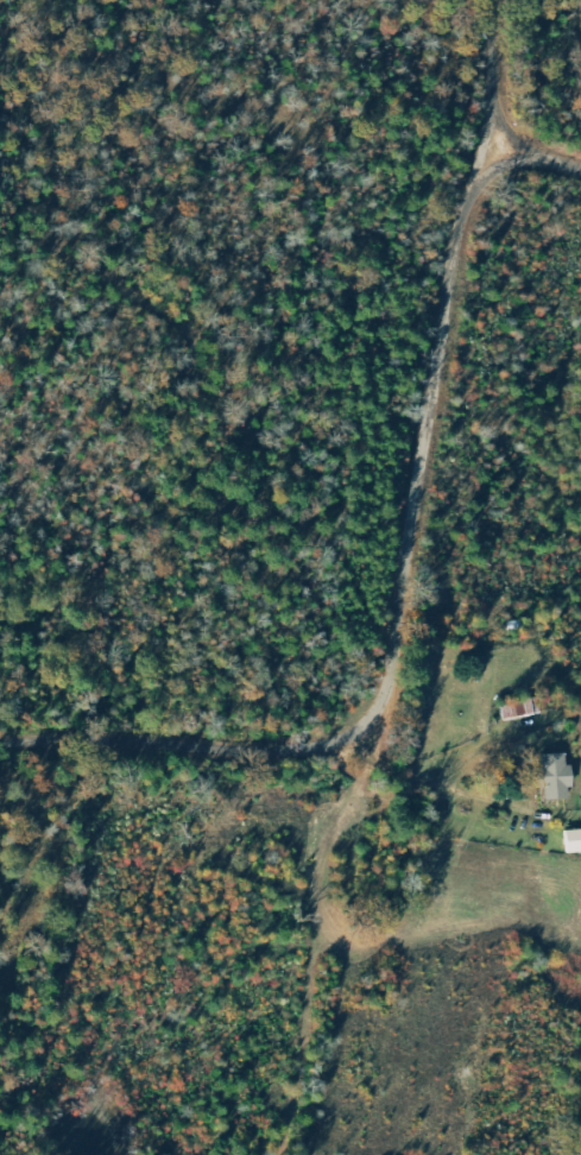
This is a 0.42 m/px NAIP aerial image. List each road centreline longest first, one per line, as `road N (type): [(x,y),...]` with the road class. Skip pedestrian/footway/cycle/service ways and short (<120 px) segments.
road 1 (residential): [(500,198),(476,228),(404,645),(302,724),(0,731)]
road 2 (residential): [(330,701),(423,793),(486,789),(580,729)]
road 3 (residential): [(500,198),(490,0)]

